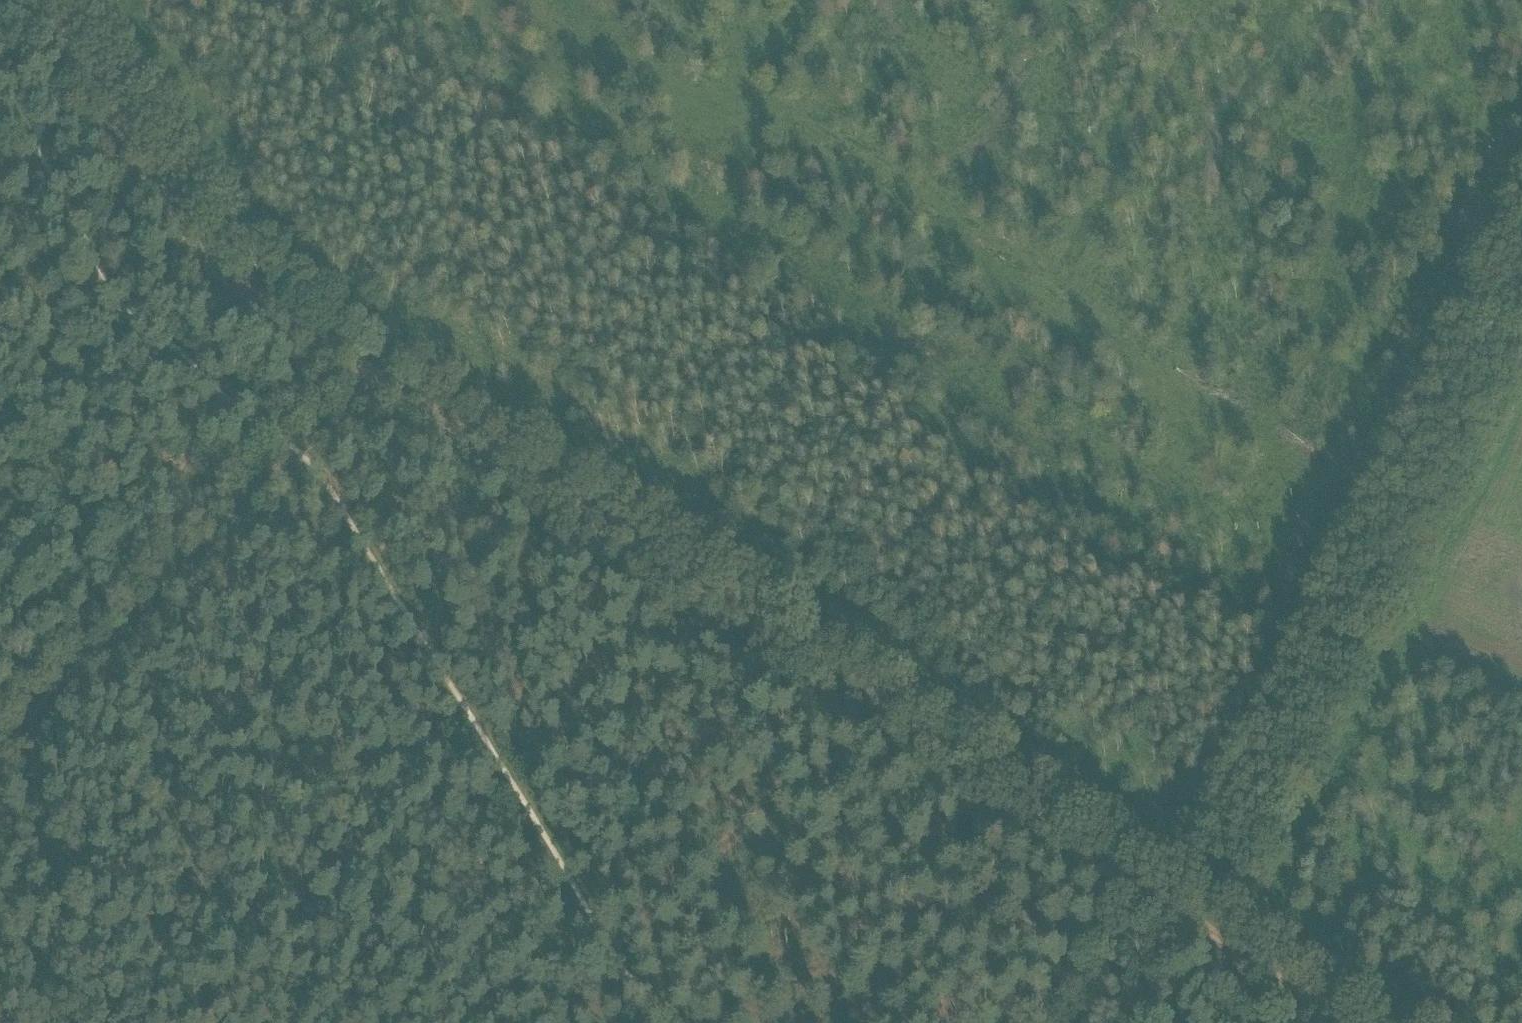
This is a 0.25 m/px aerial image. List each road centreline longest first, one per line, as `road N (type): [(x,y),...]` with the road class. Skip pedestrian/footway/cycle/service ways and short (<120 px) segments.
road 1 (track): [(954,763),(402,393)]
road 2 (track): [(402,393),(227,277),(194,246),(38,0)]
road 3 (track): [(41,720),(312,465)]
road 4 (track): [(1170,909),(954,763)]
road 5 (track): [(1170,909),(1339,1022)]

